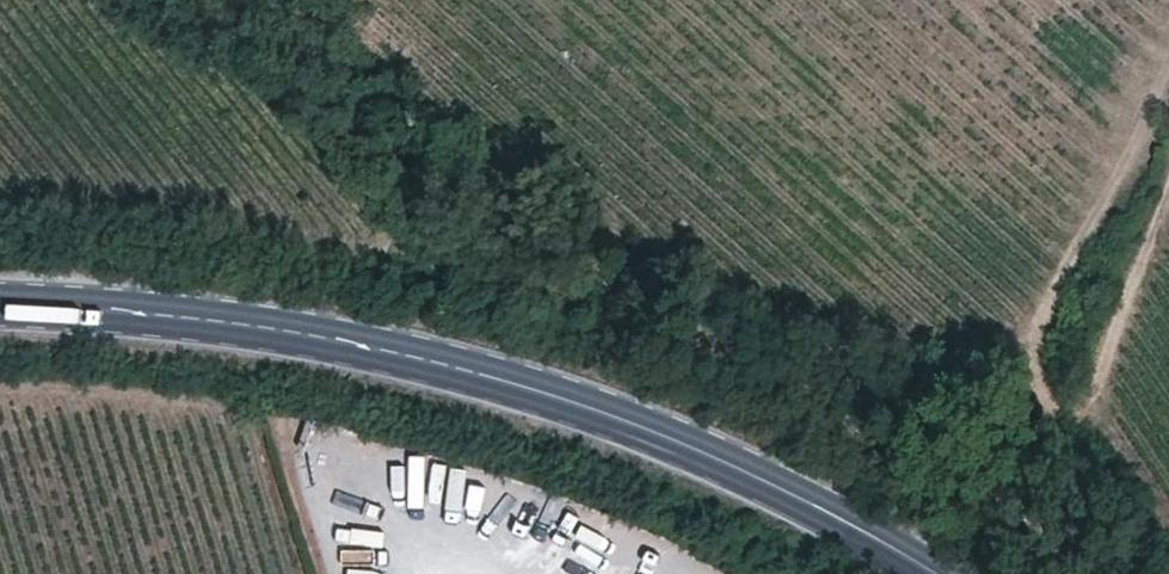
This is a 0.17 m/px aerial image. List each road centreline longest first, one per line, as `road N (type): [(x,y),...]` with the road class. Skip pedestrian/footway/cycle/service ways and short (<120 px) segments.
road 1 (trunk): [(1134,573),(856,394),(143,200),(0,198)]
road 2 (primary): [(0,304),(326,336),(507,378),(693,443),(932,573)]
road 3 (trunk): [(0,366),(203,361),(745,528),(817,573)]

